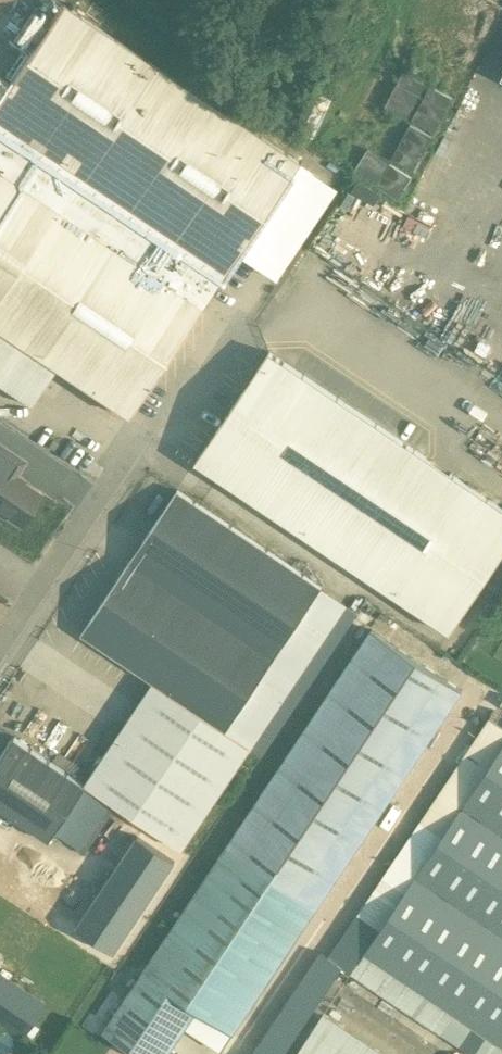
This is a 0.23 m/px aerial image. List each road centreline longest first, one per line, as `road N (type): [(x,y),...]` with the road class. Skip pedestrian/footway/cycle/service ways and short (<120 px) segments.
road 1 (unclassified): [(0,658),(143,441)]

